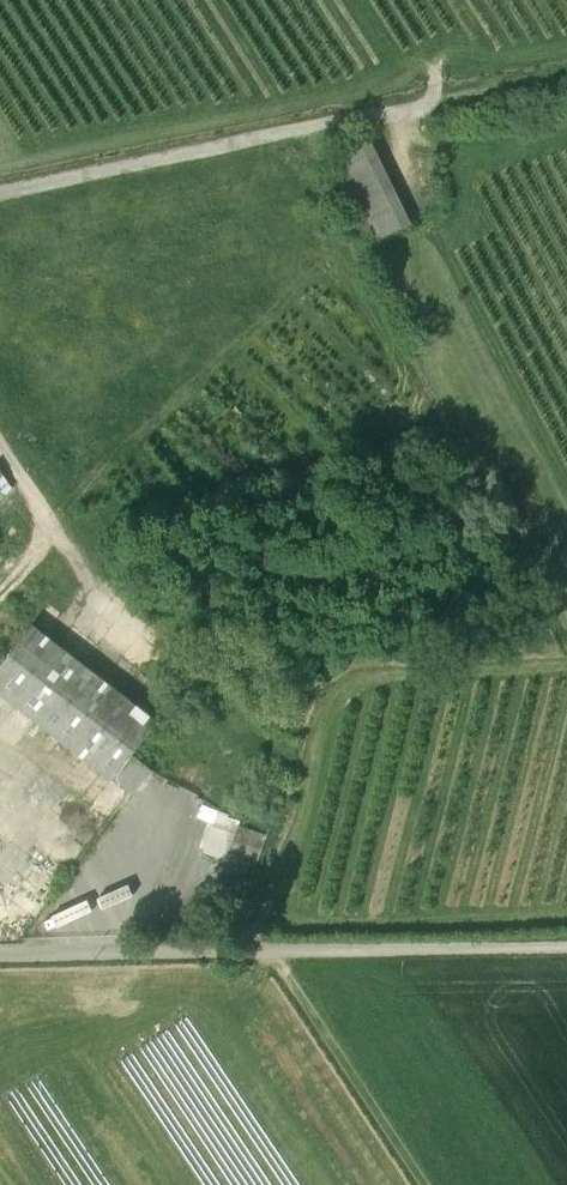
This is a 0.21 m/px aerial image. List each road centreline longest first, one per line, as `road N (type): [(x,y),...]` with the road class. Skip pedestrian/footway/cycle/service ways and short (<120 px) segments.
road 1 (track): [(566,78),(0,194)]
road 2 (track): [(222,951),(566,951)]
road 3 (track): [(249,951),(291,850),(334,680)]
road 4 (track): [(270,951),(420,1184)]
road 5 (residential): [(0,956),(222,951)]

